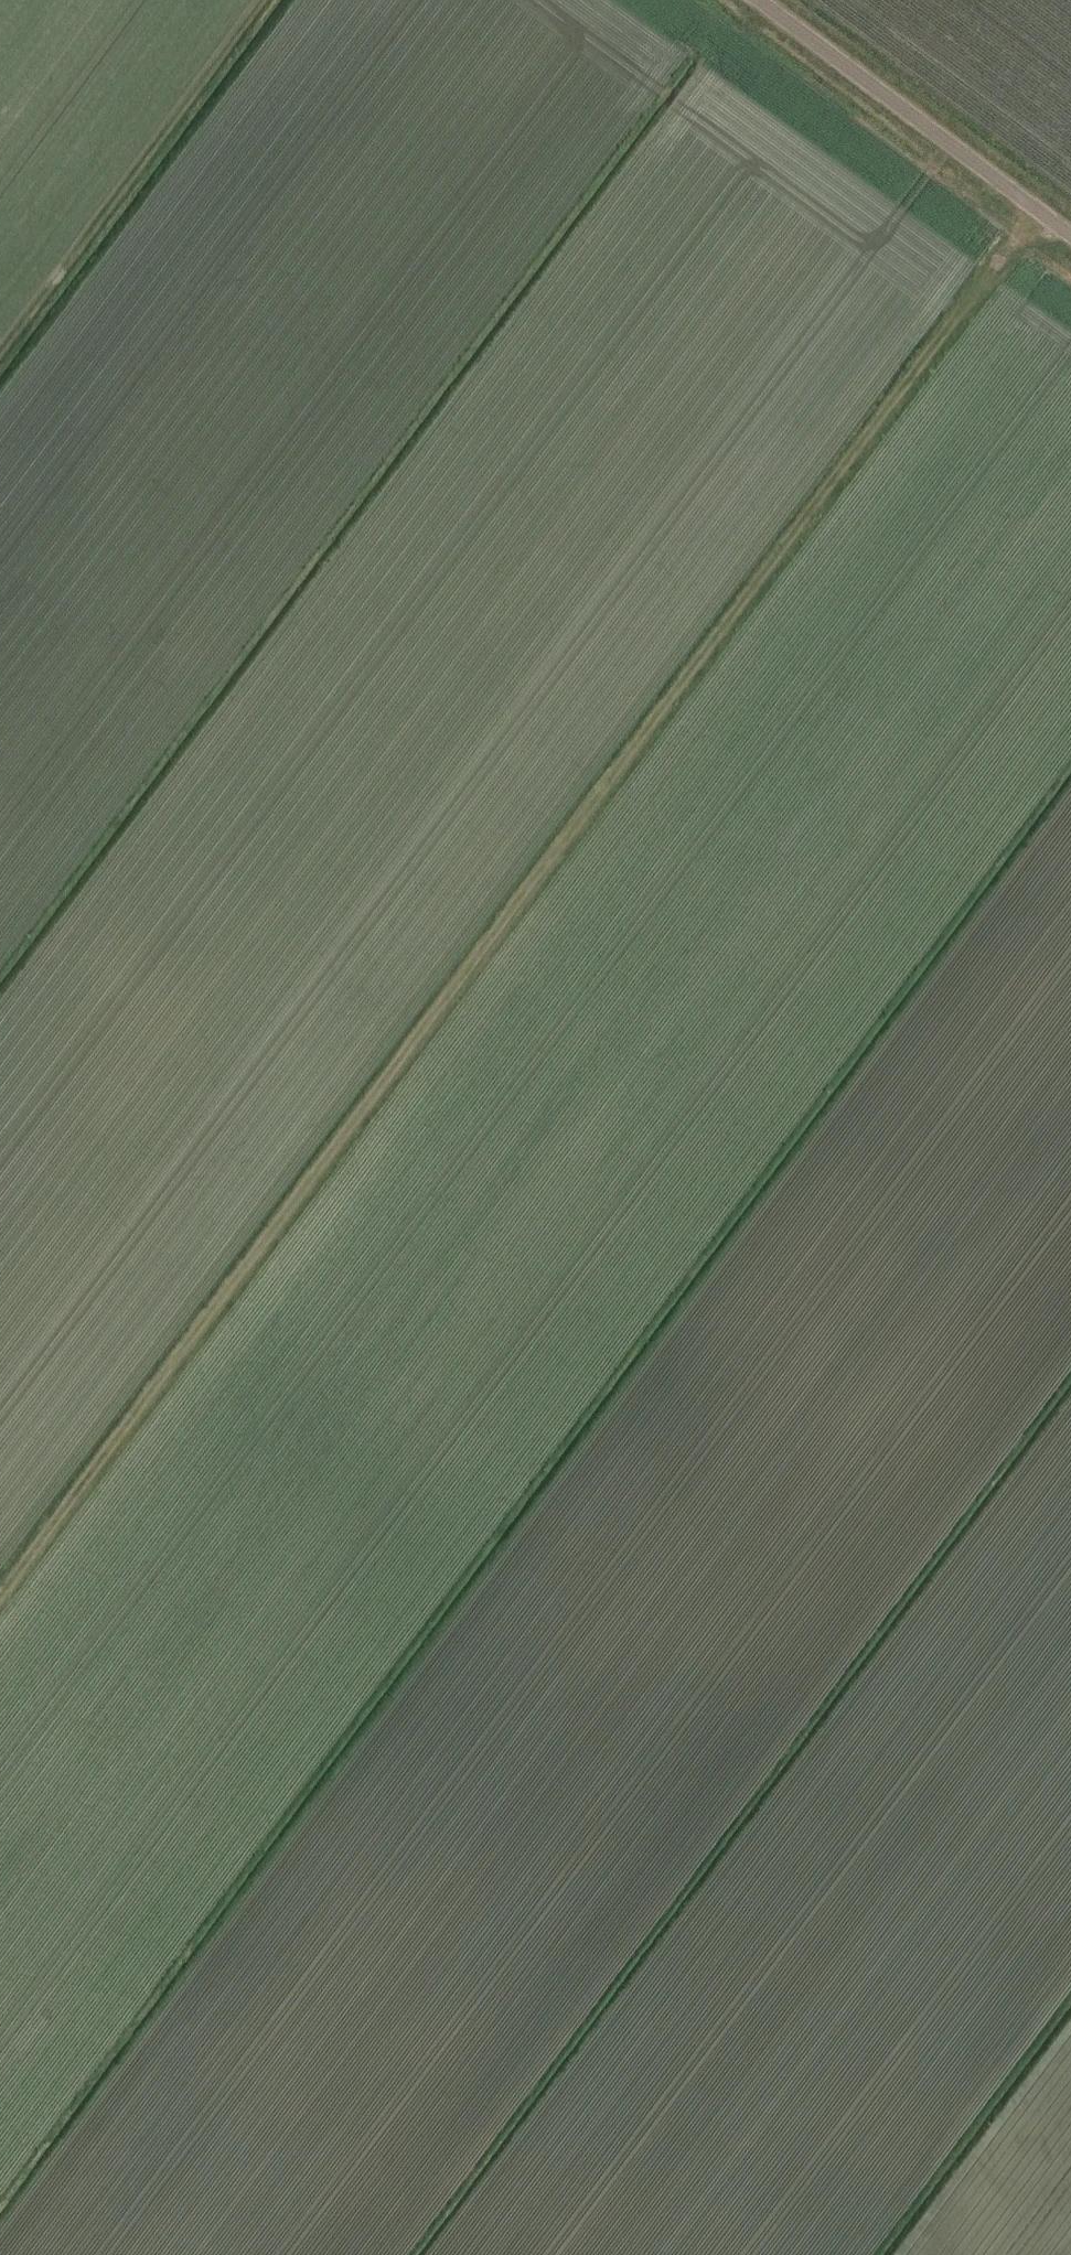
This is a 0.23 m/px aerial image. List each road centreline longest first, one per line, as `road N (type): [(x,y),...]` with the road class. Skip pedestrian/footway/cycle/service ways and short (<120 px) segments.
road 1 (track): [(265,0),(0,351)]
road 2 (unclassified): [(1070,232),(765,0)]

